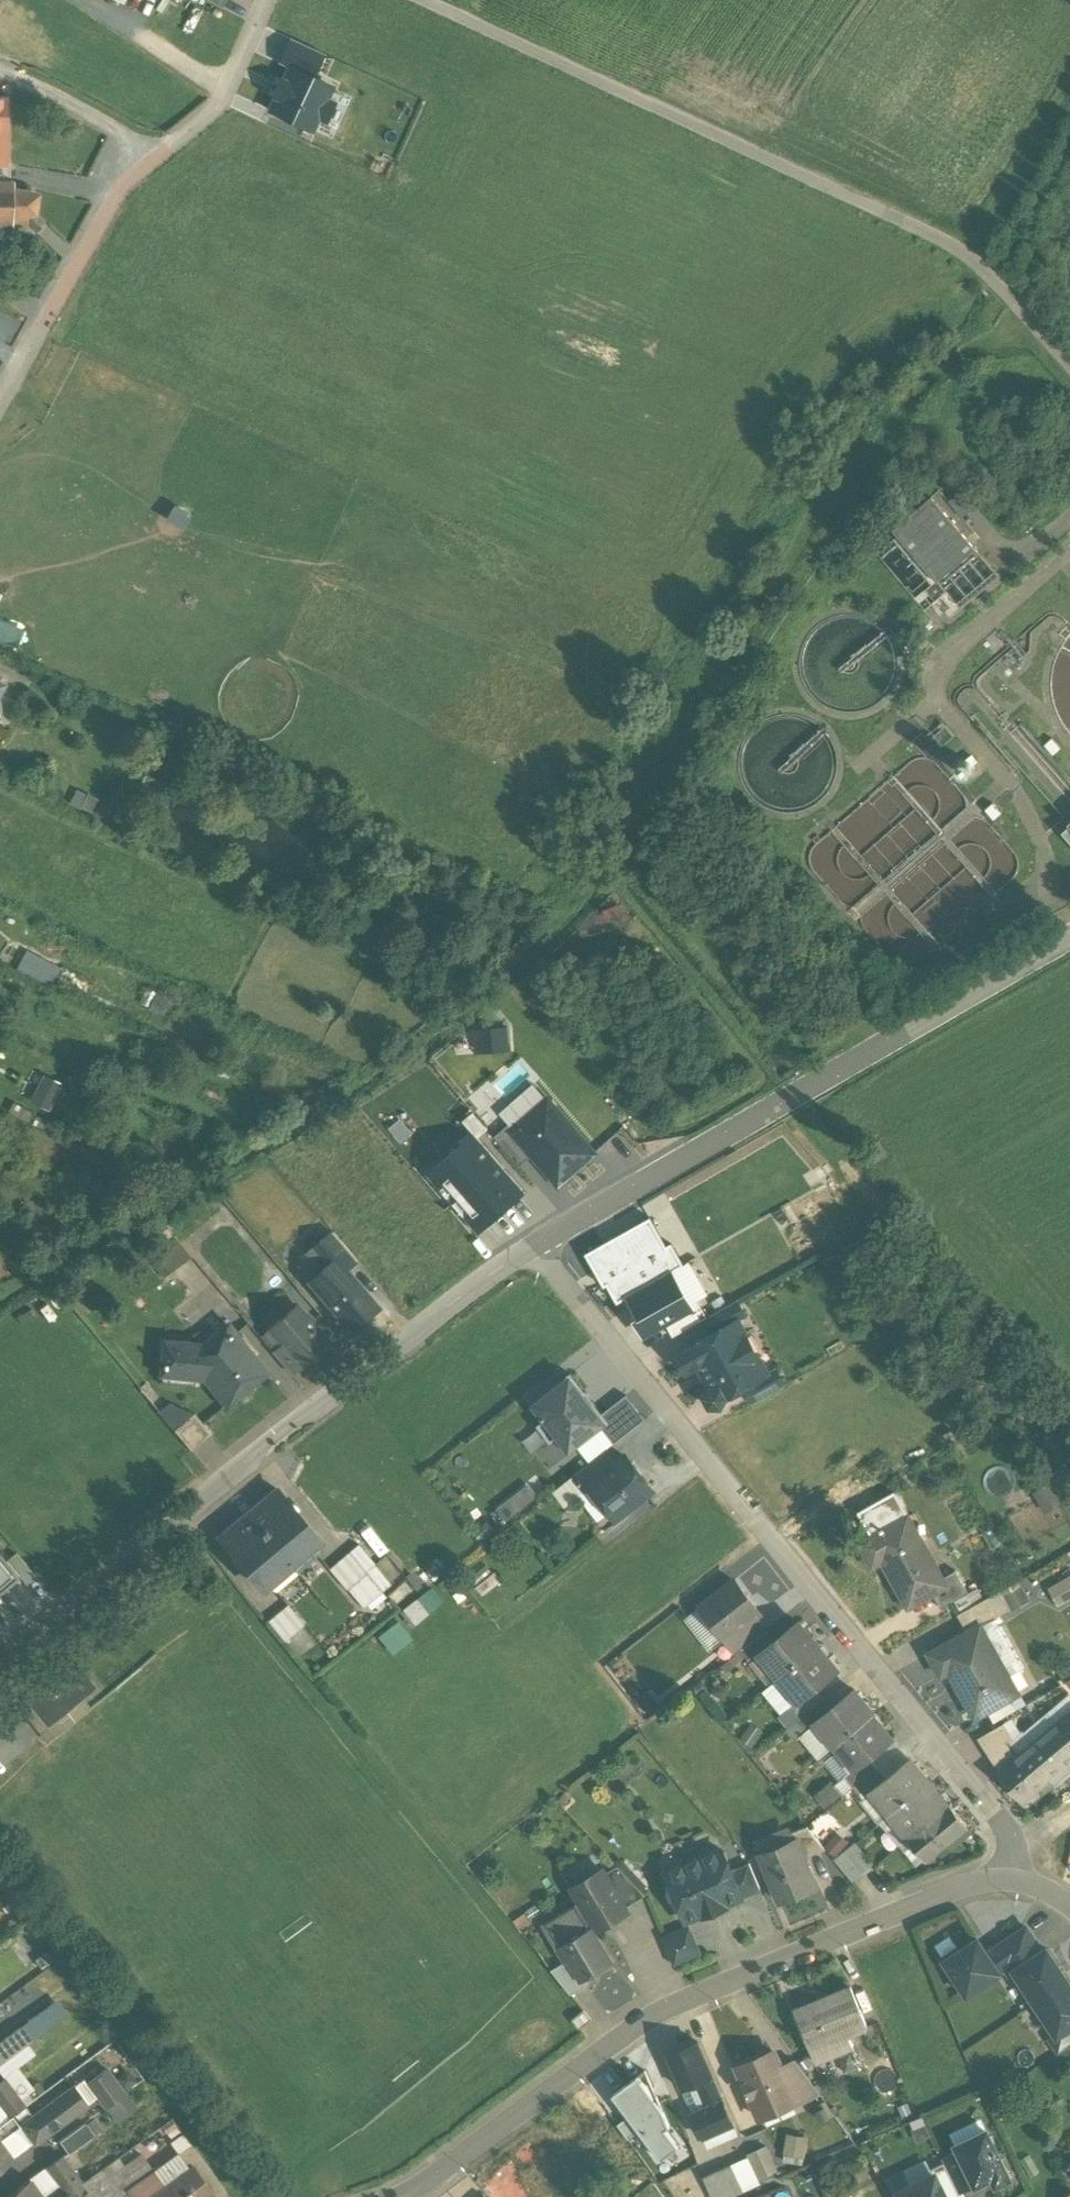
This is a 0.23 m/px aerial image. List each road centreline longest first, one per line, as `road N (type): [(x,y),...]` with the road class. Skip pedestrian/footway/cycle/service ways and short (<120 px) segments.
road 1 (residential): [(1020,1879),(1022,1844),(536,1245)]
road 2 (unclassified): [(420,0),(955,251),(995,282),(1069,369)]
road 3 (residential): [(401,2196),(665,2009),(967,1887),(1020,1879)]
road 4 (unclassified): [(536,1245),(0,1658)]
road 5 (unclassified): [(1069,940),(536,1245)]
road 6 (residential): [(0,405),(102,216),(126,180),(215,110),(268,0)]
road 7 (track): [(1069,150),(995,282)]

